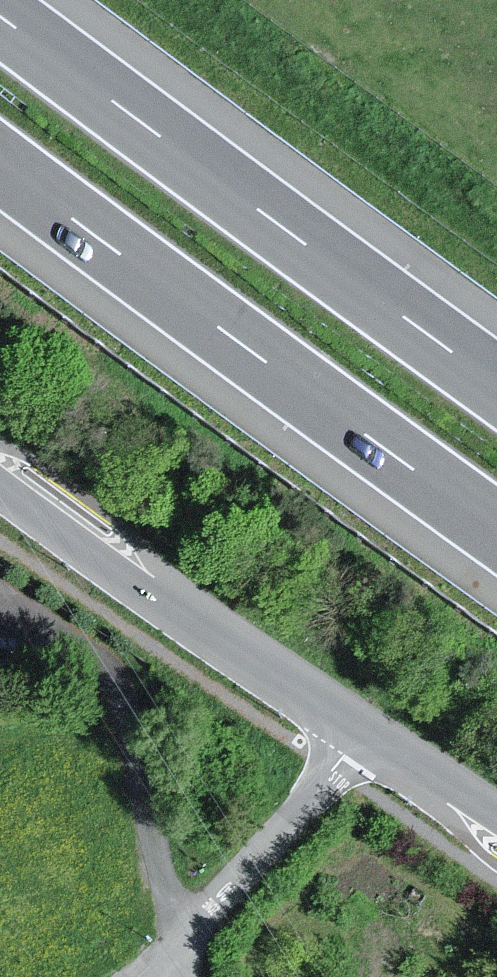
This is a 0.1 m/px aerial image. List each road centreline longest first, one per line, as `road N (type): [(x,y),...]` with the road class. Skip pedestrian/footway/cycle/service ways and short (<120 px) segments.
road 1 (motorway): [(496,384),(0,16)]
road 2 (motorway): [(0,165),(496,533)]
road 3 (unclassified): [(362,731),(0,477)]
road 4 (unclassified): [(0,604),(60,632),(115,682),(145,783),(161,972)]
road 5 (unclassified): [(161,972),(362,731)]
road 6 (unclassified): [(496,822),(362,731)]

